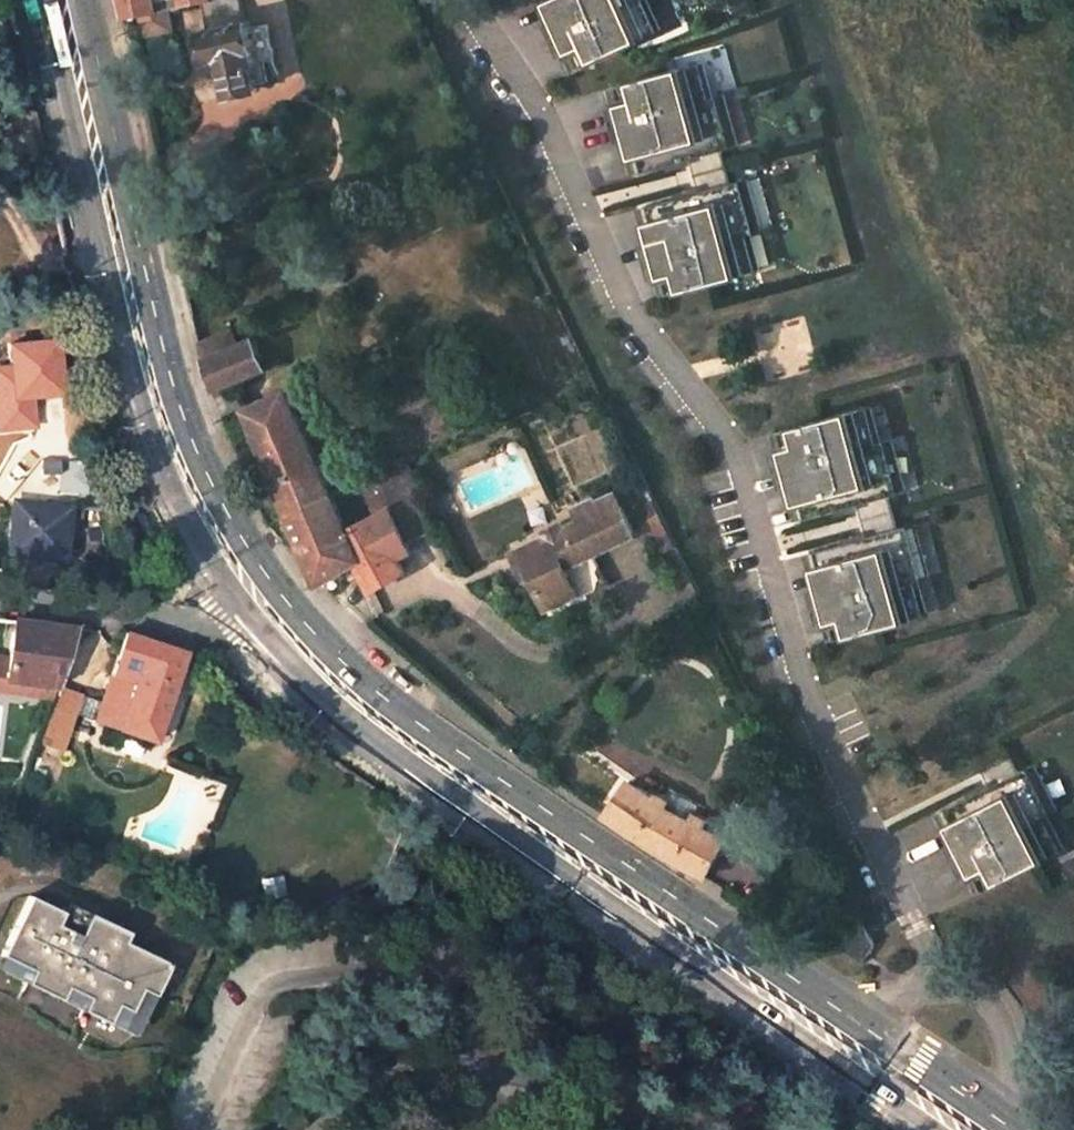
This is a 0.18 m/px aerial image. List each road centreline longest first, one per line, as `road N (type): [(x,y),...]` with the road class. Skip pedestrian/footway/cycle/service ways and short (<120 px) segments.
road 1 (primary): [(864,1025),(383,695),(278,591)]
road 2 (primary): [(278,591),(187,413),(93,0)]
road 3 (residential): [(0,606),(225,622),(278,591)]
road 4 (residential): [(994,1110),(1010,1084),(1000,1016),(973,992),(934,983),(876,1008),(864,1025)]
road 5 (primary): [(994,1110),(864,1025)]

